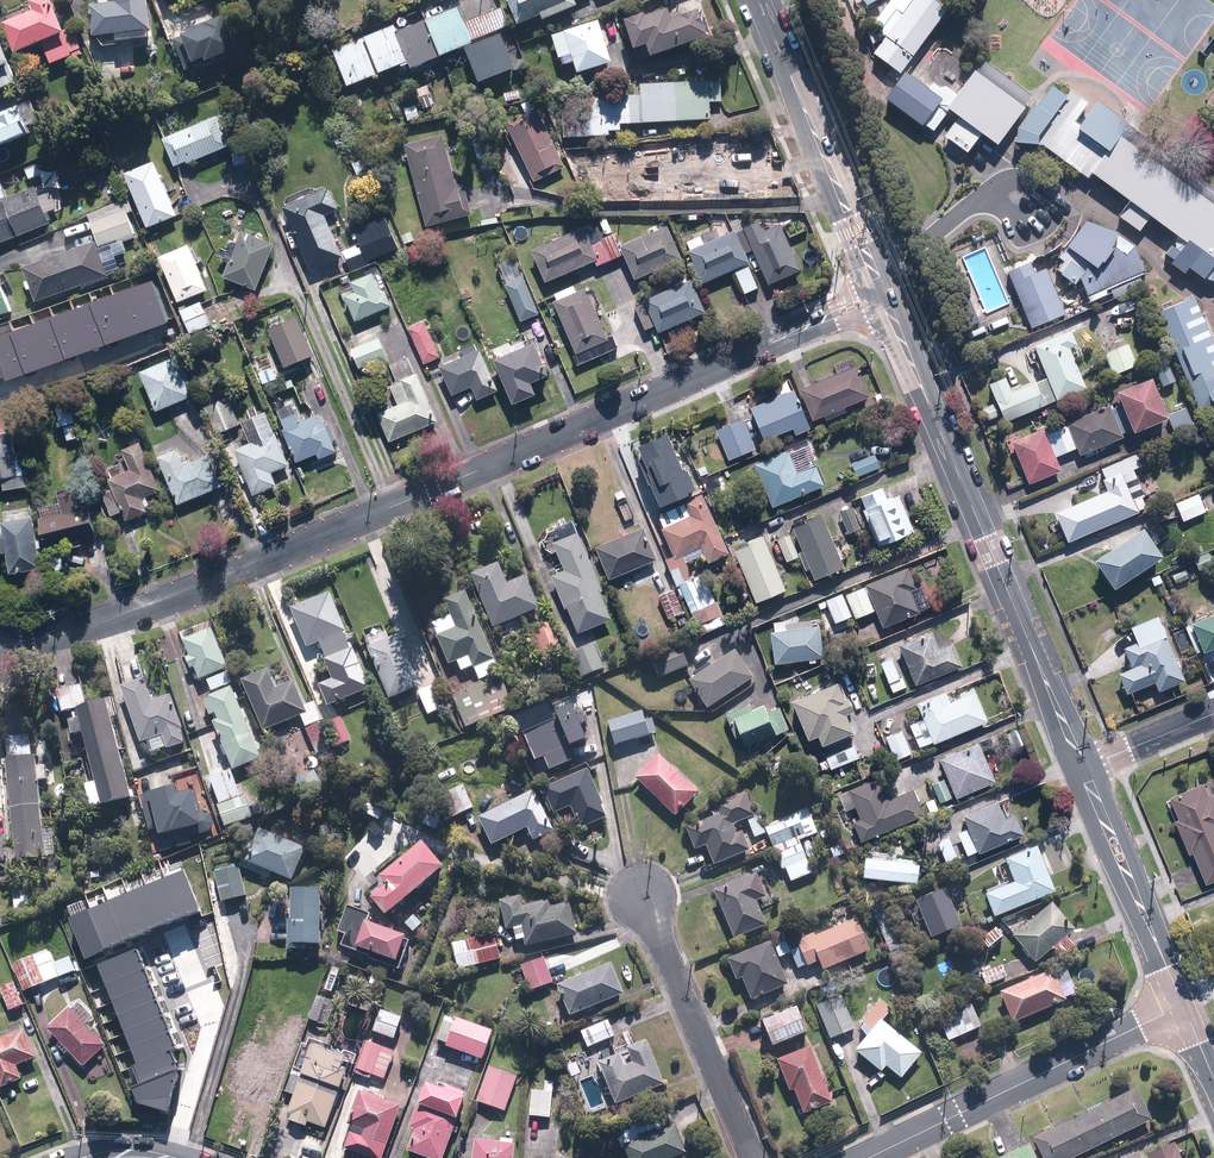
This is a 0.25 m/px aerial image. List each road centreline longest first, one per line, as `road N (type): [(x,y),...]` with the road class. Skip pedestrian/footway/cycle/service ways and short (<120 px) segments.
road 1 (residential): [(0,646),(160,603),(764,346)]
road 2 (tertiary): [(890,309),(1084,767)]
road 3 (residential): [(1181,1005),(868,1157)]
road 4 (tertiary): [(759,0),(878,281)]
road 5 (residential): [(643,894),(752,1157)]
road 6 (tertiary): [(1084,767),(1181,1005)]
road 7 (residential): [(1213,713),(1084,767)]
road 8 (residential): [(890,309),(764,346)]
road 9 (residential): [(764,346),(878,281)]

